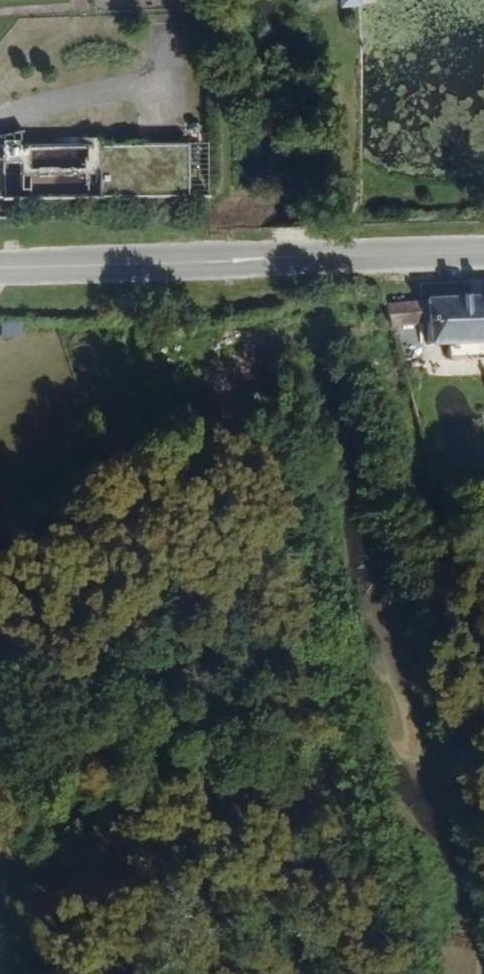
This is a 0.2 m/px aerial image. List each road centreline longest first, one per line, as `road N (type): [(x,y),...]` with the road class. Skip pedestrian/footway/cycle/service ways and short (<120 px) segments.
road 1 (secondary): [(483,254),(0,267)]

